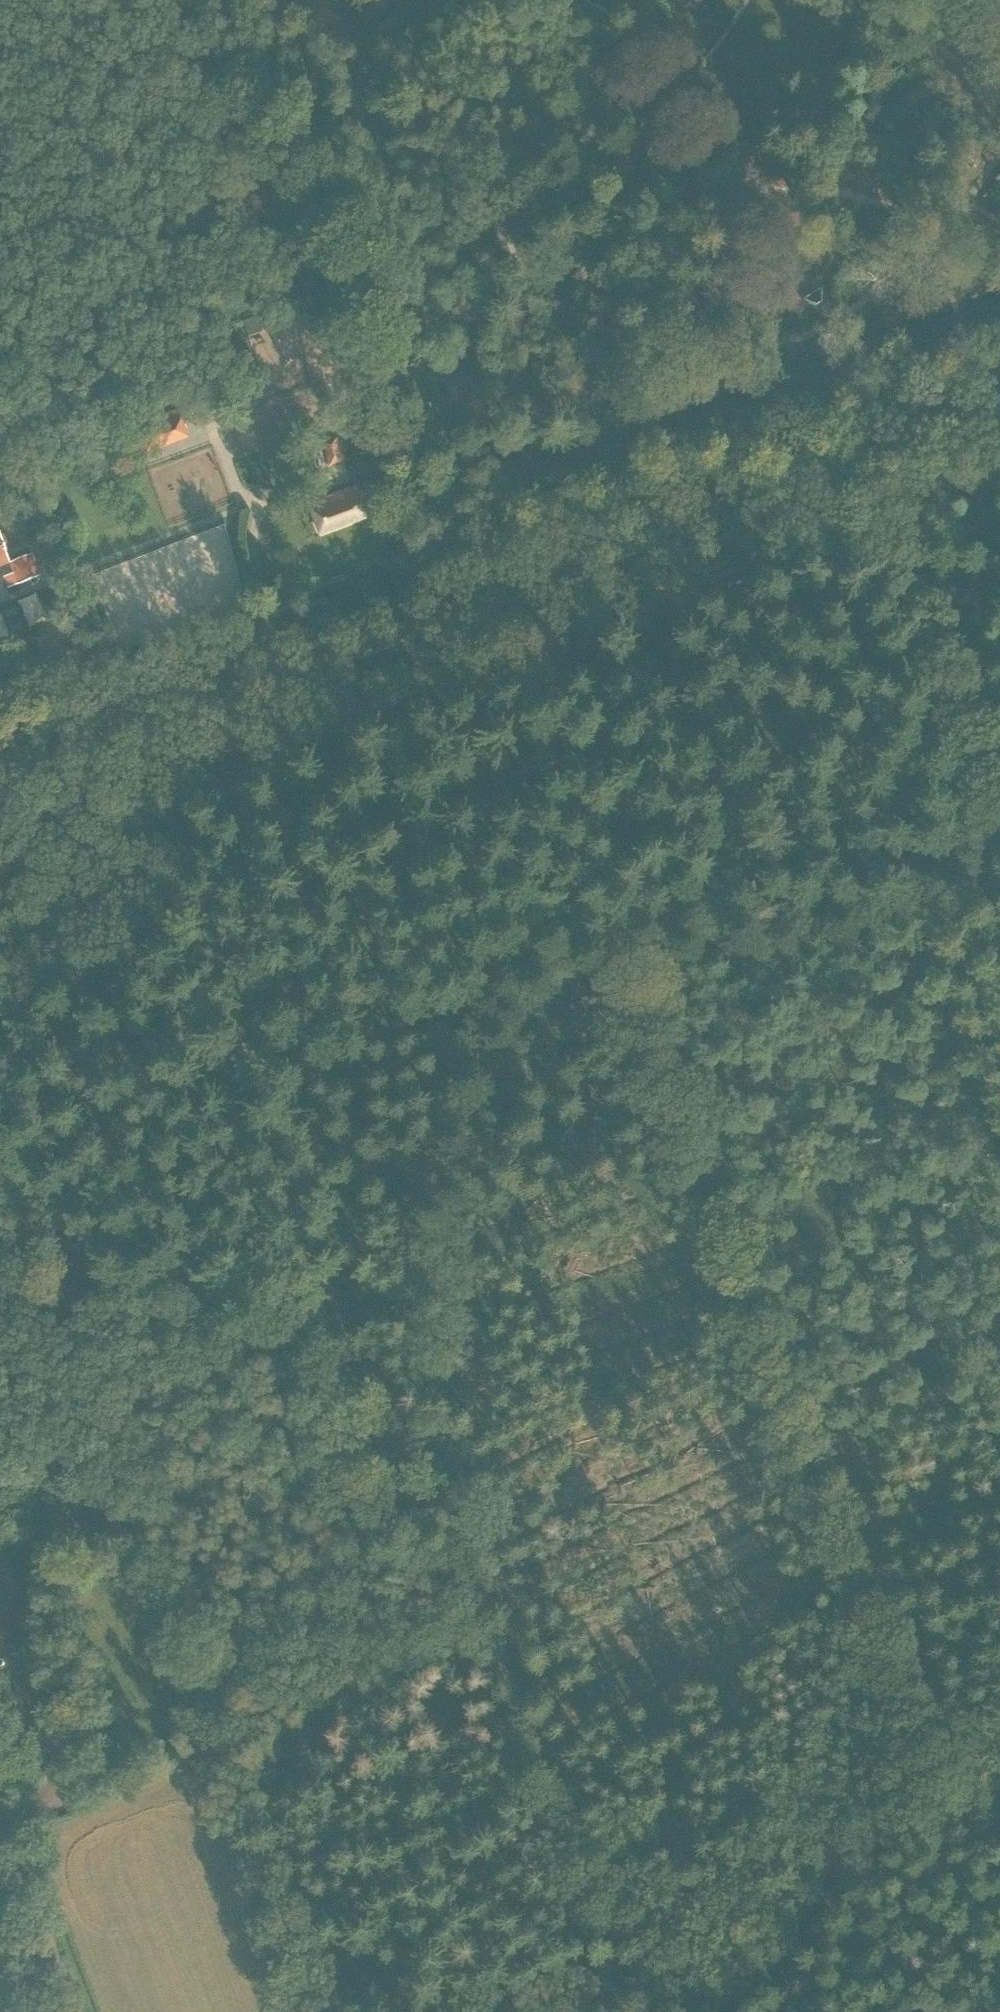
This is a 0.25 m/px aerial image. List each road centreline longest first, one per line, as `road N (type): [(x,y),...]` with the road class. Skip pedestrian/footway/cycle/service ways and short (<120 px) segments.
road 1 (track): [(850,460),(999,857)]

